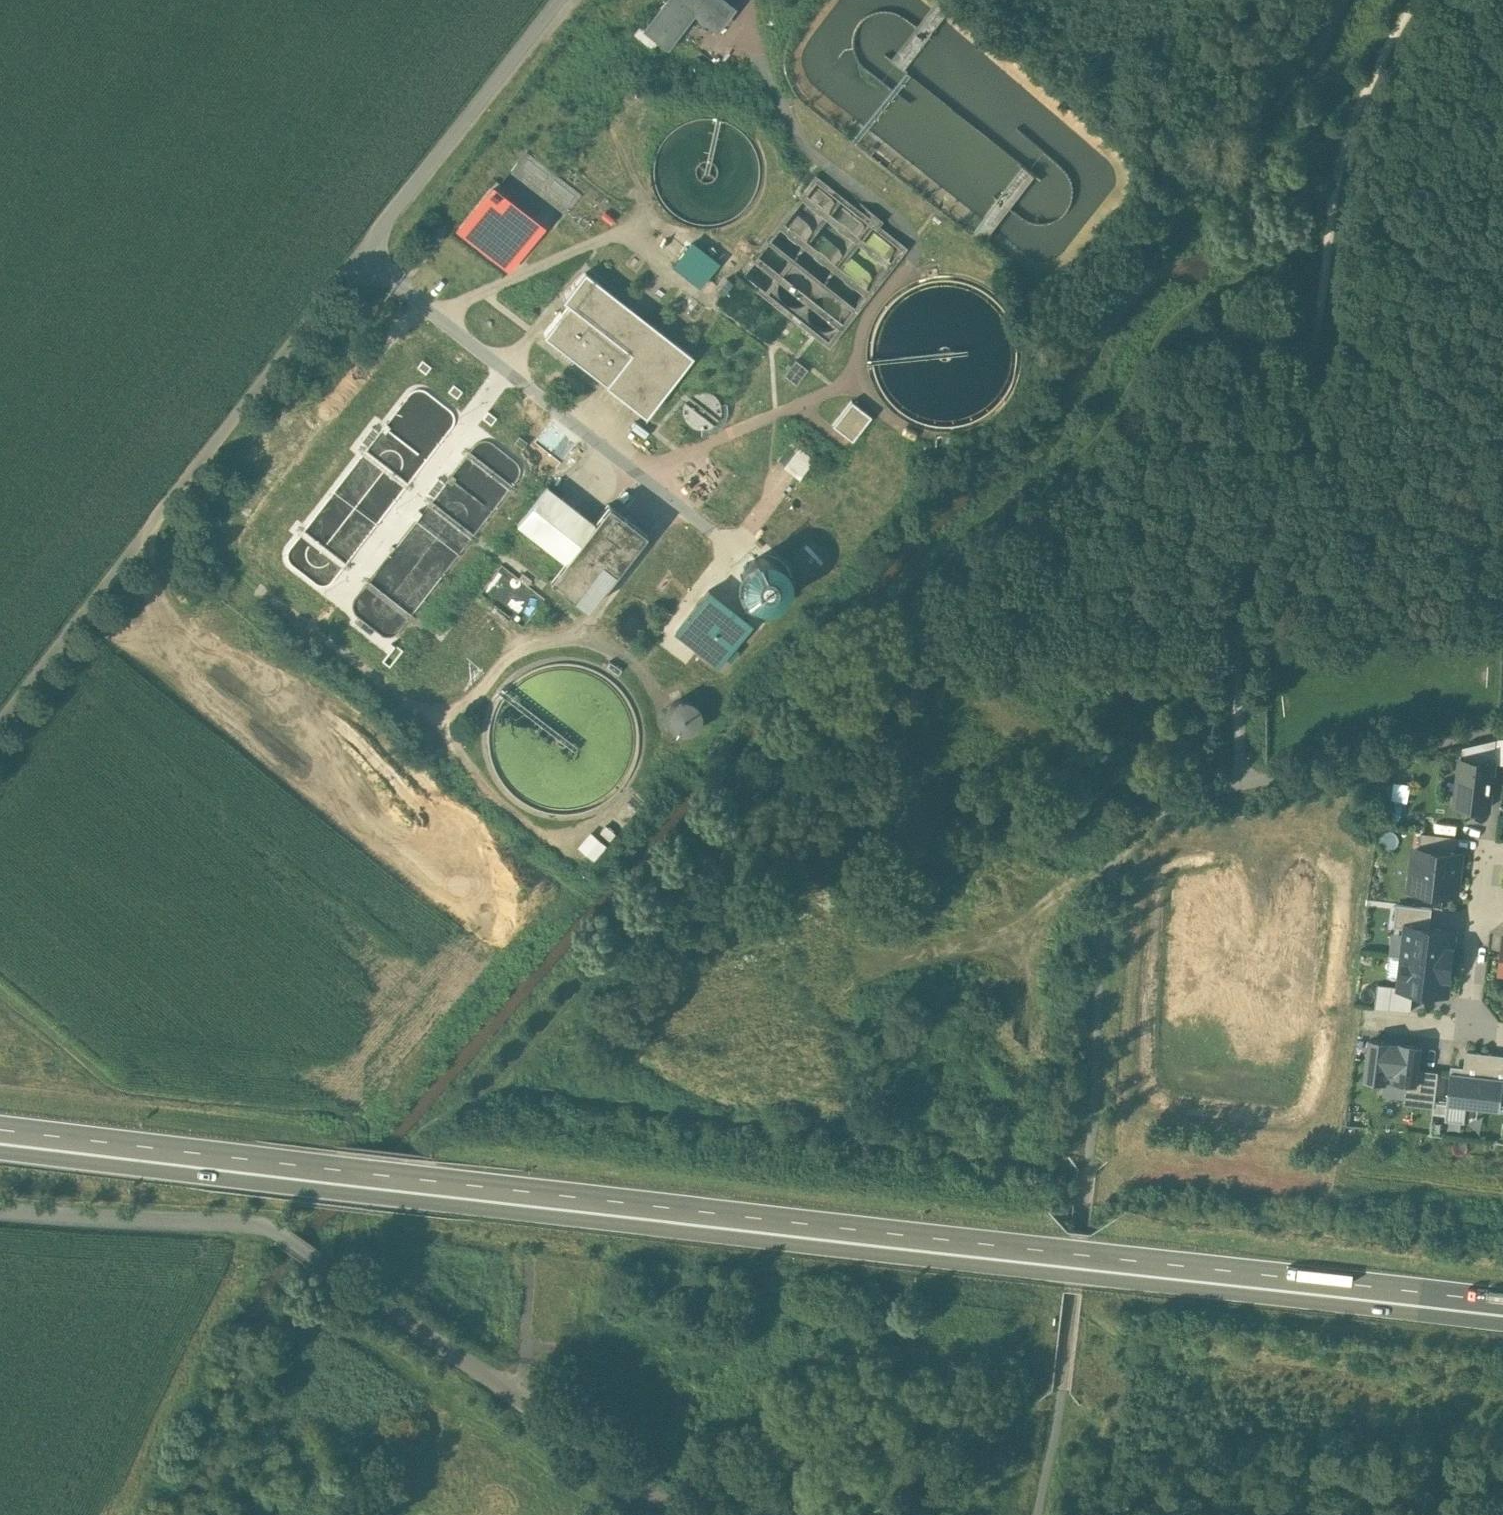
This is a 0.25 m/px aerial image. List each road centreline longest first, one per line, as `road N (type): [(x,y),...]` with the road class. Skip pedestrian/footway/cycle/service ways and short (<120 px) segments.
road 1 (trunk): [(0,1149),(1502,1319)]
road 2 (trunk): [(1502,1297),(0,1127)]
road 3 (unclassified): [(0,727),(561,0)]
road 4 (unclassified): [(0,1210),(245,1222),(269,1230),(513,1387),(690,1514)]
road 5 (residential): [(1468,1029),(1483,899)]

